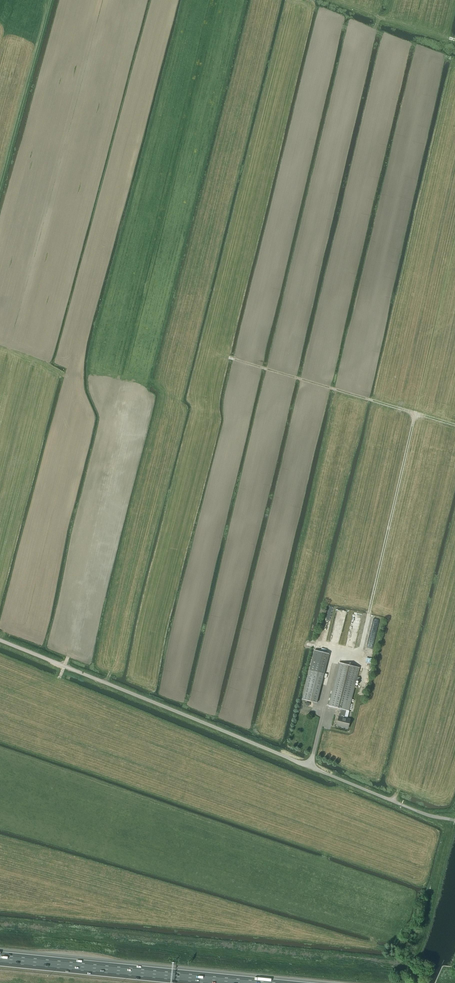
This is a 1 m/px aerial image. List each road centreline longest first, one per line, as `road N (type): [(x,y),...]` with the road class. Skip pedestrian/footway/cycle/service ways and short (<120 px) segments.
road 1 (unclassified): [(0,640),(402,805)]
road 2 (track): [(337,656),(358,660),(415,414),(454,425)]
road 3 (motorway): [(241,982),(0,959)]
road 4 (track): [(415,414),(231,359)]

